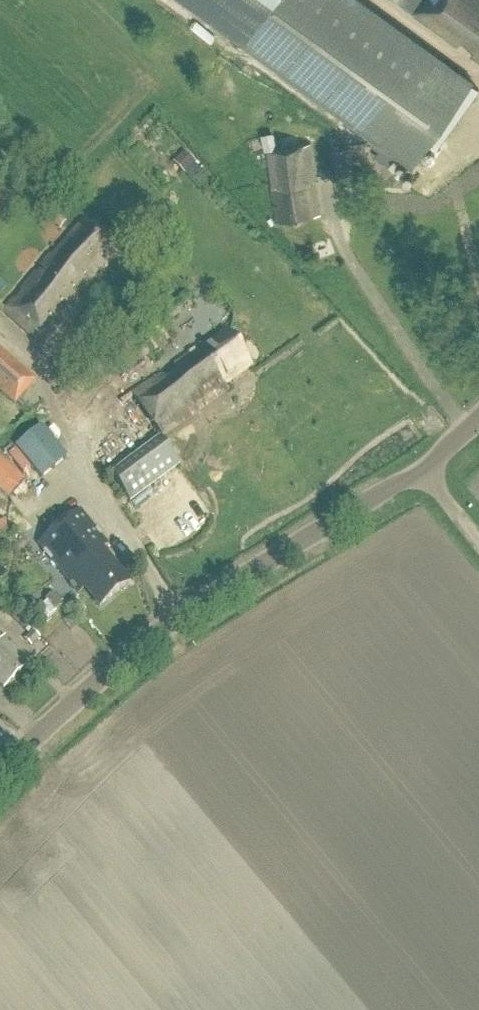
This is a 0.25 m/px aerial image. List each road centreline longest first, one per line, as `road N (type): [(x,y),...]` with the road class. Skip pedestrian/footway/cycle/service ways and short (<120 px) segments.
road 1 (tertiary): [(0,776),(141,646),(396,485),(425,475)]

